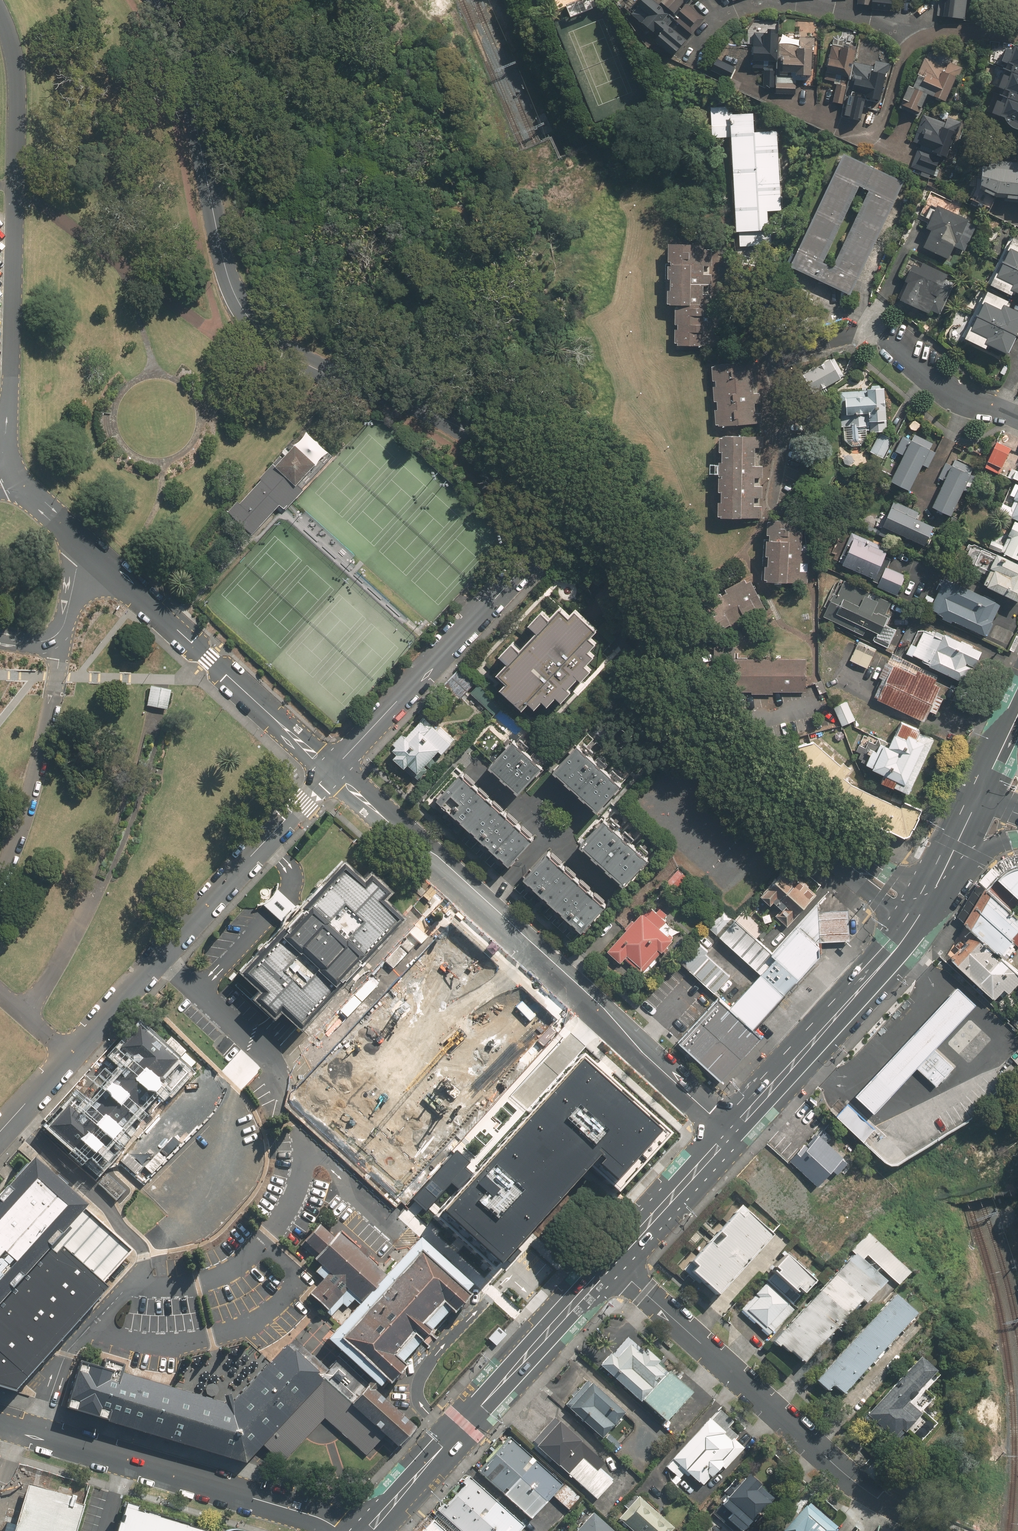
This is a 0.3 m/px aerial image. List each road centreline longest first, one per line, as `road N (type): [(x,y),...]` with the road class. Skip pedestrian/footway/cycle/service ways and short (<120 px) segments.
road 1 (residential): [(568,515),(452,419),(275,339),(252,319),(233,288),(202,136),(157,0)]
road 2 (residential): [(919,916),(803,829),(703,733),(568,515)]
road 3 (residential): [(728,1133),(332,772)]
road 4 (residential): [(0,1136),(332,772)]
road 5 (residential): [(11,468),(81,545),(332,772)]
road 6 (residential): [(5,432),(18,77),(0,8)]
road 7 (secondary): [(611,1263),(363,1530)]
road 8 (residential): [(0,1422),(320,1518),(340,1530)]
road 9 (residential): [(332,772),(568,515)]
road 10 (residential): [(611,1263),(850,1476)]
road 11 (track): [(15,186),(214,333),(263,330)]
road 12 (secondary): [(919,916),(728,1133)]
road 13 (residential): [(690,57),(723,18),(761,5),(929,30)]
road 14 (residential): [(780,100),(846,131),(869,131),(883,114),(900,56),(929,30)]
road 15 (secondary): [(728,1133),(611,1263)]
road 16 (track): [(503,0),(575,151)]
road 17 (residential): [(886,340),(934,383),(1017,420)]

